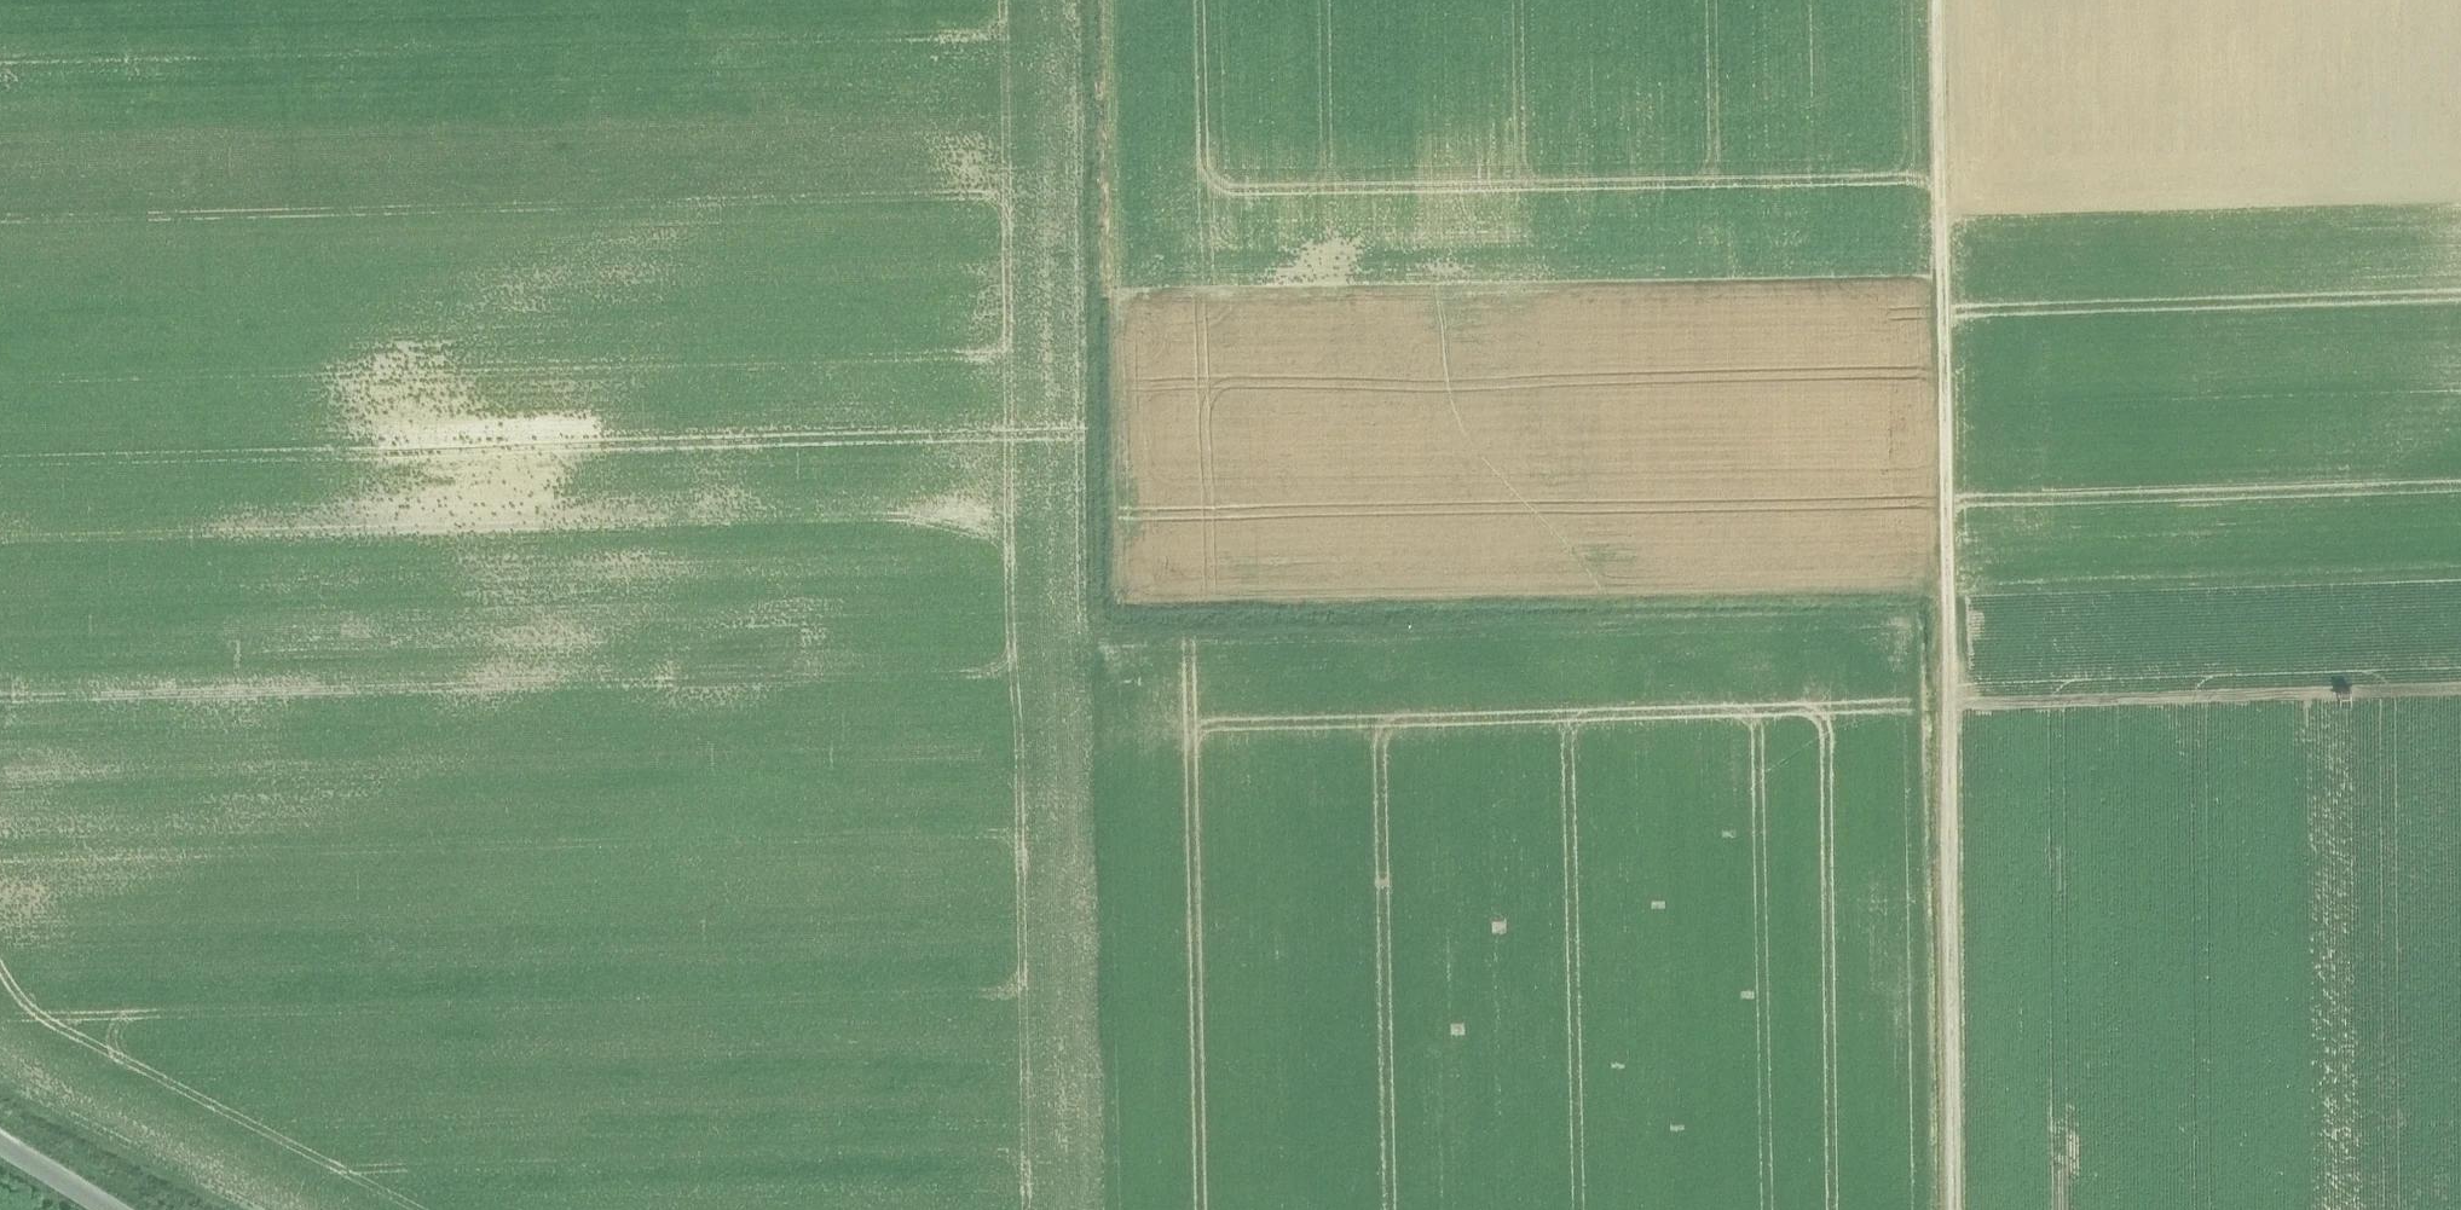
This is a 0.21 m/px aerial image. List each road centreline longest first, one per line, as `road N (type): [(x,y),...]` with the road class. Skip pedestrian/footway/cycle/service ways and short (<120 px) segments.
road 1 (unclassified): [(113,1209),(0,1141)]

